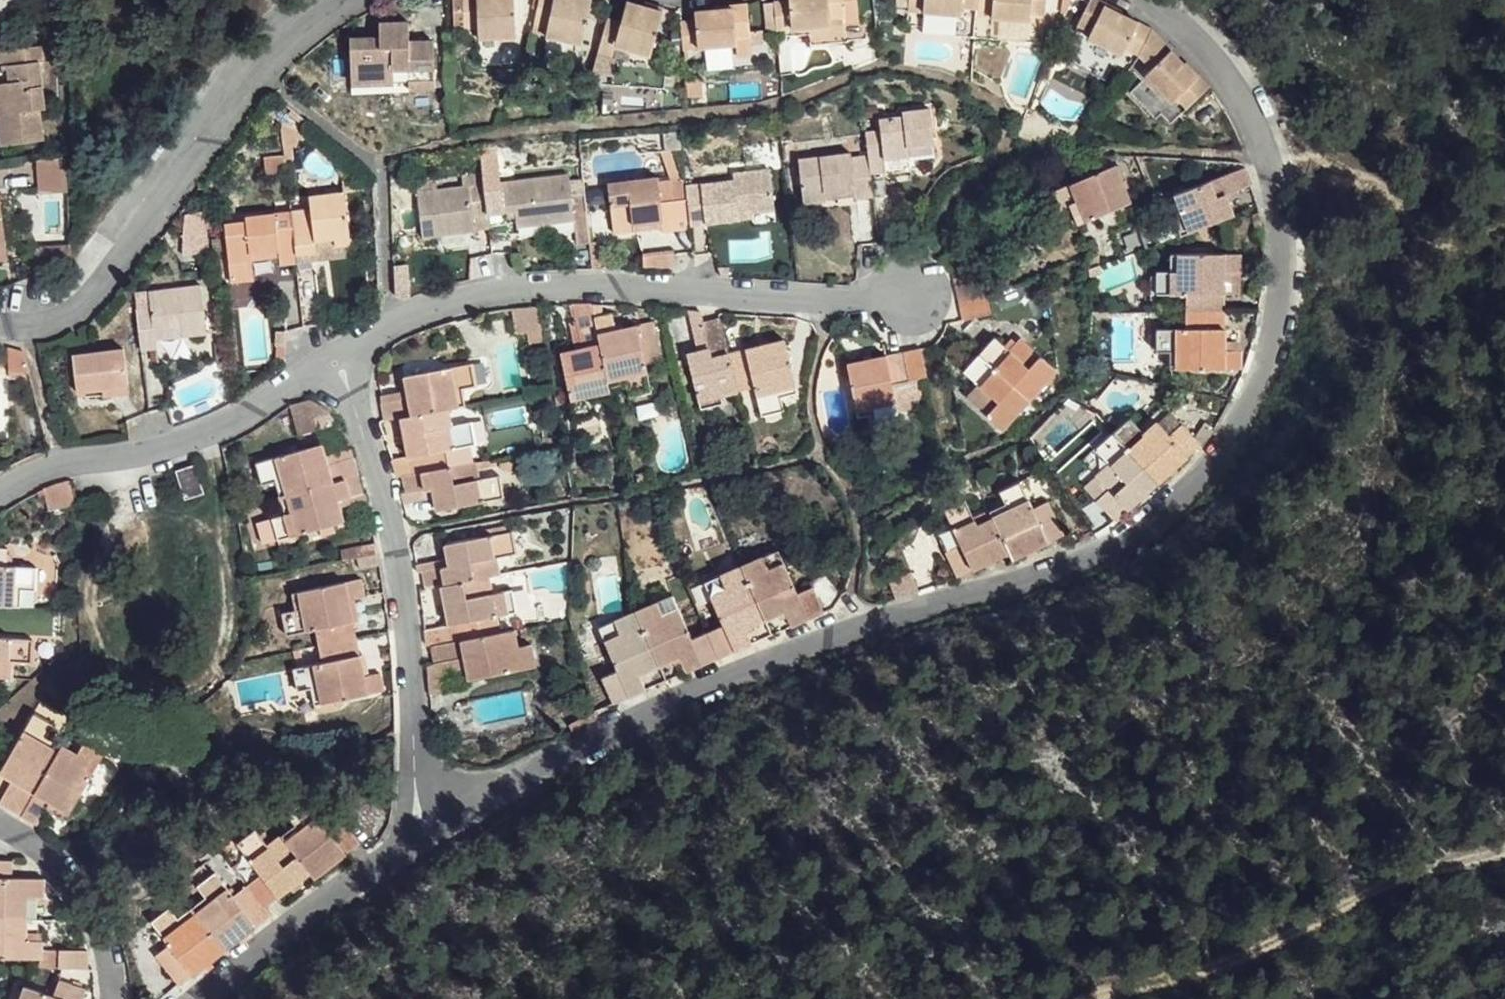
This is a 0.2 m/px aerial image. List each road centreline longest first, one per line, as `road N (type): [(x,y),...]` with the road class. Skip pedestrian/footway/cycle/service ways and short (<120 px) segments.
road 1 (residential): [(1134,0),(1213,44),(1250,98),(1271,195),(1266,362),(1247,432),(1211,482),(1074,573),(732,679),(432,839)]
road 2 (residential): [(911,302),(607,286),(539,290),(415,313),(337,355)]
road 3 (residential): [(0,336),(16,339),(76,319),(124,268),(197,154),(264,72),(361,0)]
road 4 (residential): [(432,839),(398,589),(337,355)]
road 5 (track): [(1085,998),(1504,849)]
road 6 (residential): [(337,355),(194,439),(60,465),(0,498)]
road 7 (residential): [(432,839),(368,885),(287,926),(199,998)]
road 8 (track): [(1504,227),(1468,236),(1257,131)]
road 9 (residential): [(0,827),(73,872),(117,998)]

